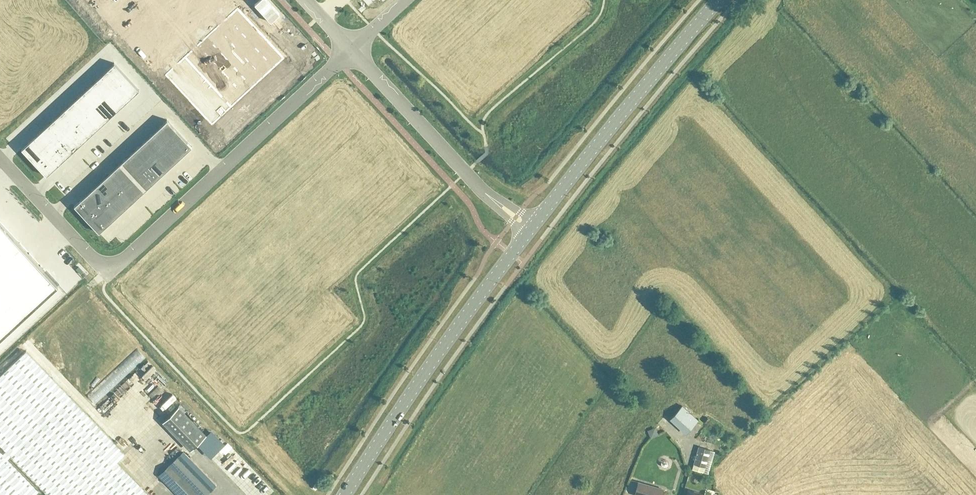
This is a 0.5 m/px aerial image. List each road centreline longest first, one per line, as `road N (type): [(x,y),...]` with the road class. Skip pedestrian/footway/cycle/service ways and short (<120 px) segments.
road 1 (unclassified): [(352,49),(117,263),(93,258),(0,157)]
road 2 (secondary): [(345,494),(527,234)]
road 3 (secondary): [(536,222),(719,0)]
road 4 (unclassified): [(483,191),(352,49)]

